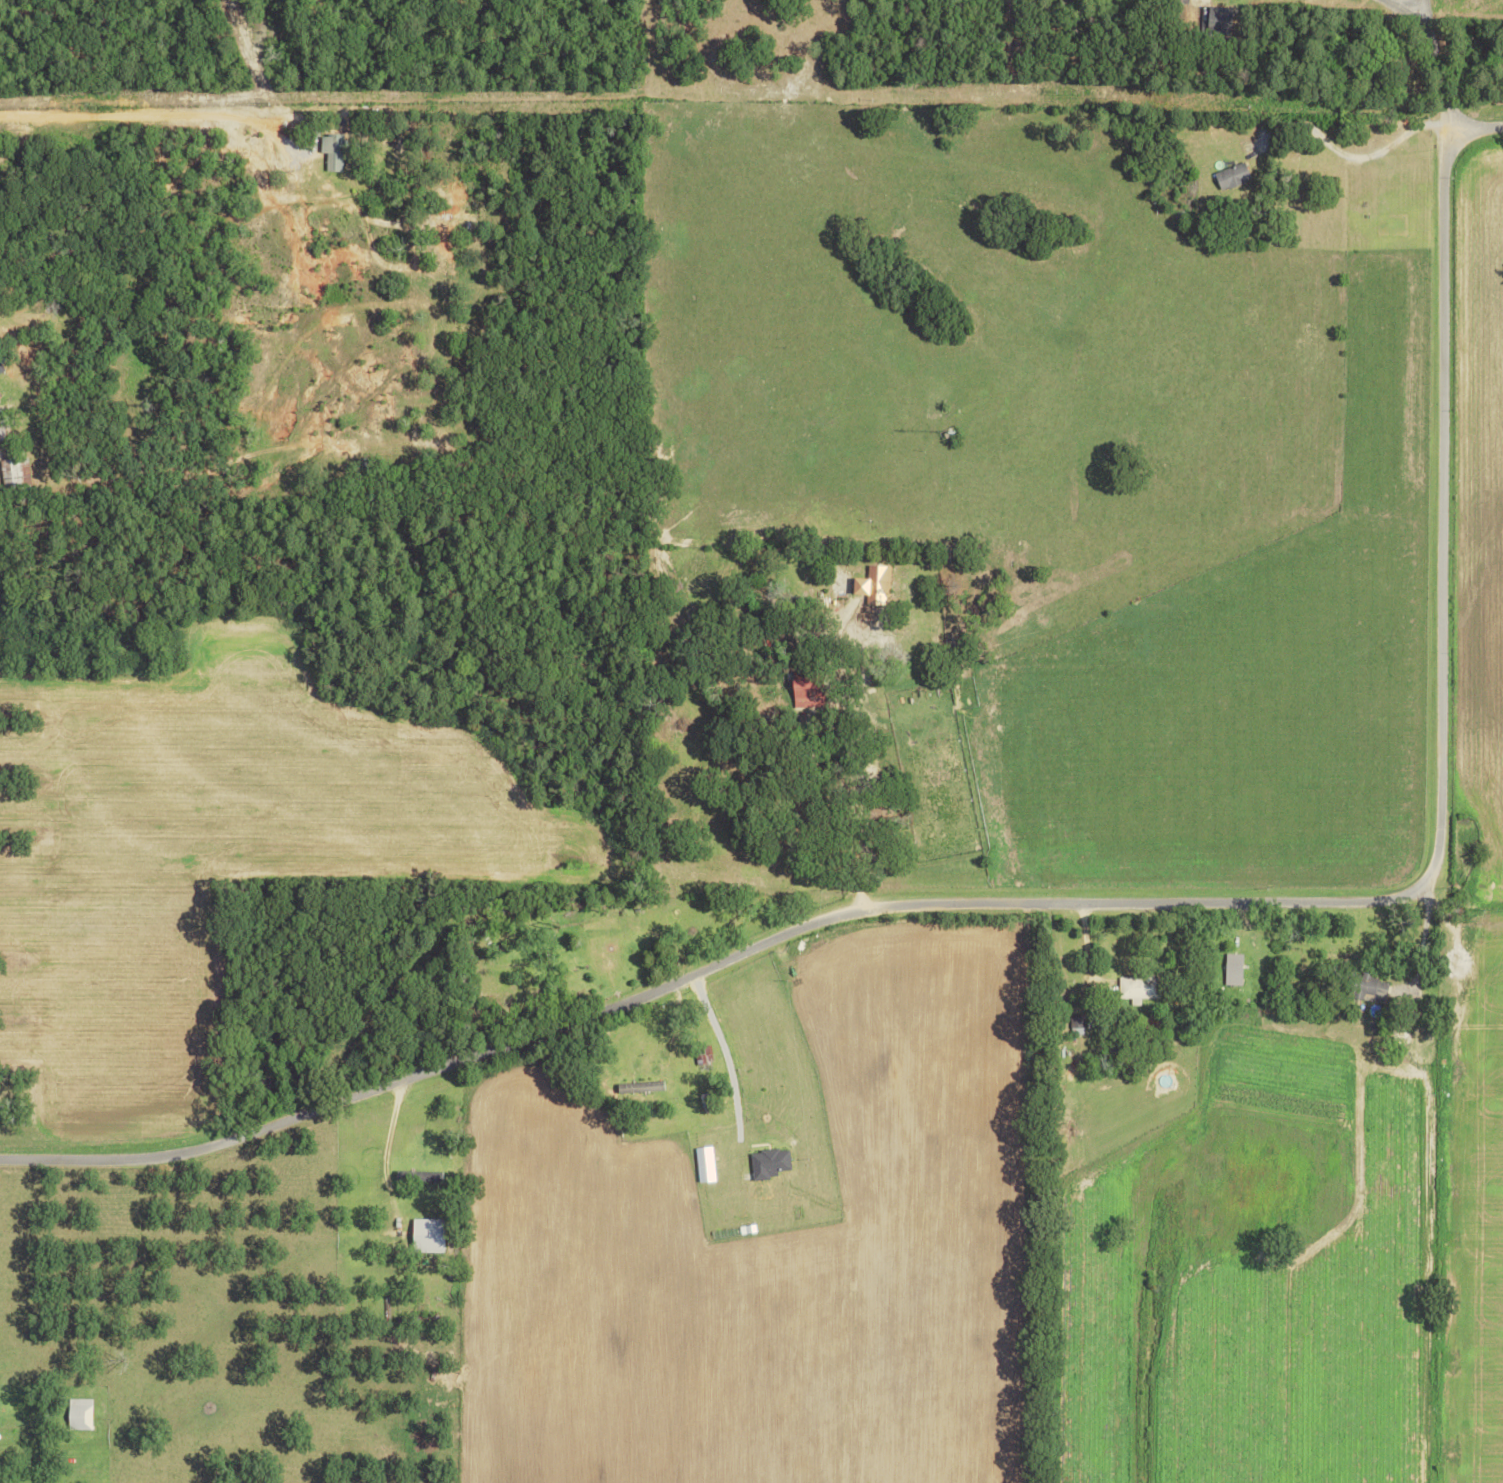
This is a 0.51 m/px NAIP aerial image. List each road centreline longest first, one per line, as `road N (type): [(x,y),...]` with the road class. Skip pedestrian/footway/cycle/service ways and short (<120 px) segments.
road 1 (residential): [(1449,134),(1443,838),(1438,864),(1414,895),(855,916),(319,1125),(151,1160),(0,1163)]
road 2 (residential): [(0,115),(214,114)]
road 3 (residential): [(1449,134),(1411,0)]

